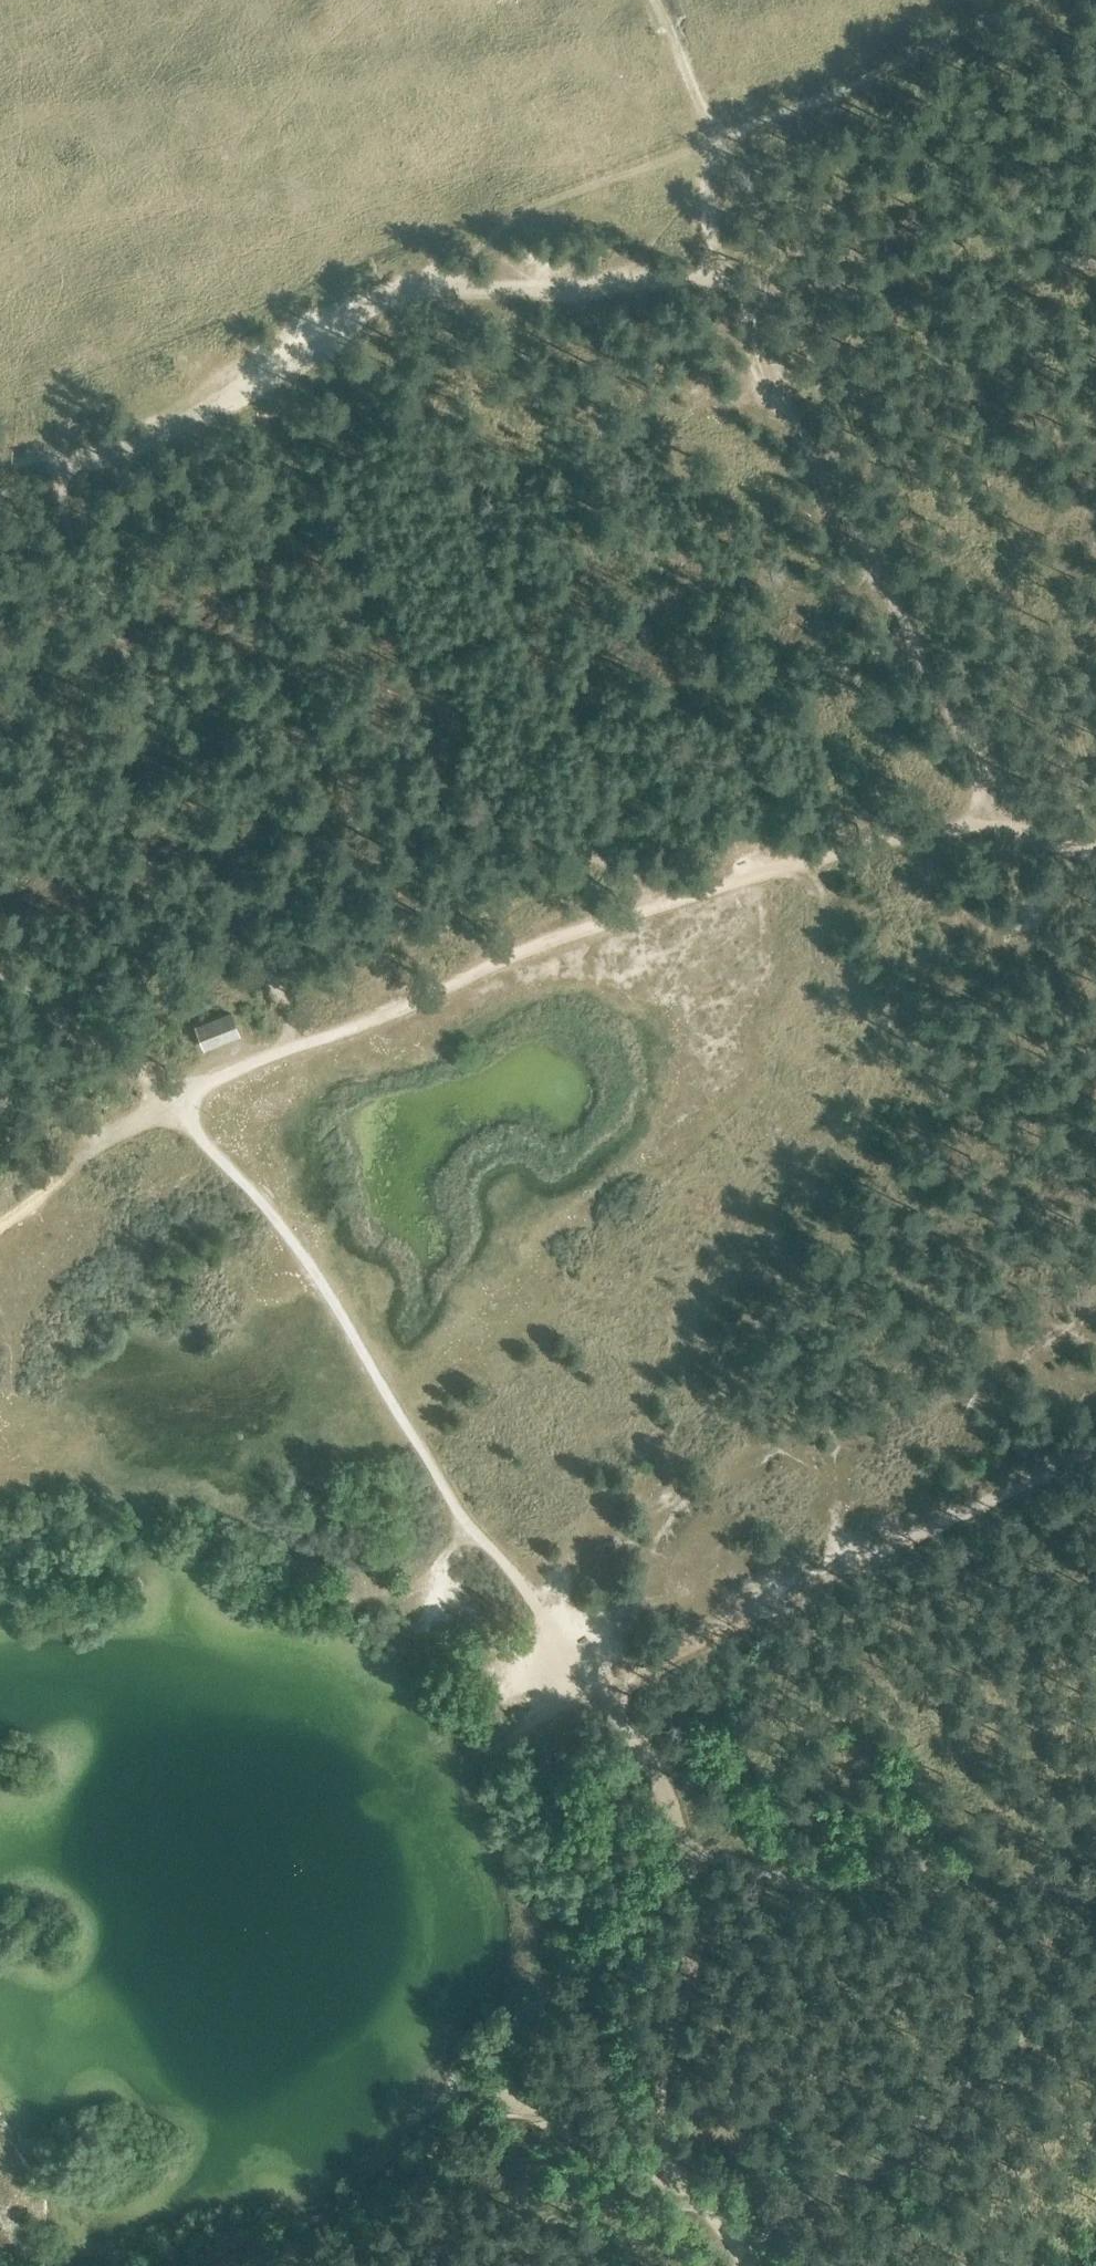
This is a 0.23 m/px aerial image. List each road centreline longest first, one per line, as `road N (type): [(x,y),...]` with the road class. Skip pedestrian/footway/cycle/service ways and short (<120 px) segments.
road 1 (track): [(1095,845),(1016,831),(917,835),(815,857),(569,933),(172,1101),(0,1217)]
road 2 (track): [(1095,1976),(964,2092),(770,2225),(744,2261)]
road 3 (track): [(666,2182),(615,2166),(506,2093),(449,2080)]

